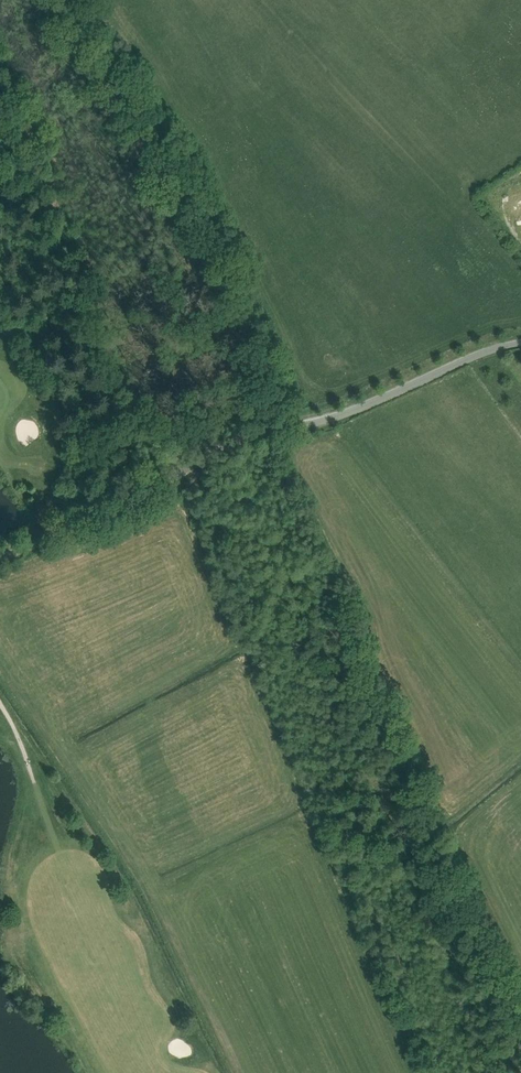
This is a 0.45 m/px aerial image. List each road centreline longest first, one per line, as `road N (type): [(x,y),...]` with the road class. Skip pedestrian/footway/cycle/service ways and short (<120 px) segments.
road 1 (unclassified): [(0,558),(145,493),(235,442),(326,420),(486,351),(520,344)]

